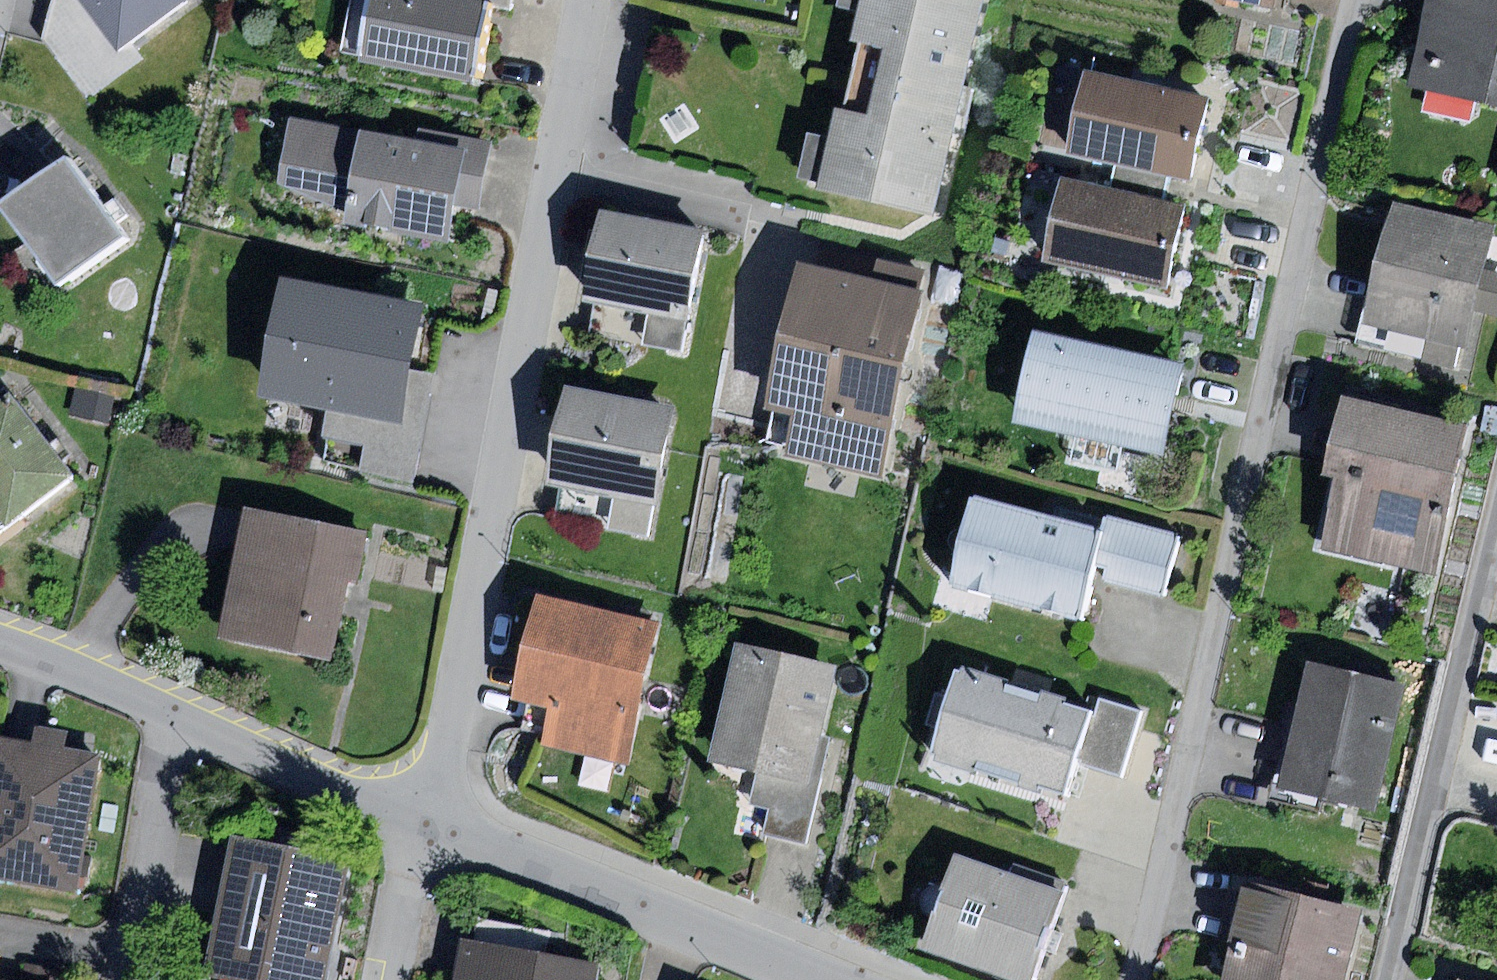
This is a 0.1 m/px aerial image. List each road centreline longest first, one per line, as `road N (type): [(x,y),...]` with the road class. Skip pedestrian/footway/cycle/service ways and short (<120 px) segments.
road 1 (residential): [(1136,979),(1356,0)]
road 2 (residential): [(590,0),(446,750),(421,818)]
road 3 (residential): [(866,979),(773,938),(421,818)]
road 4 (residential): [(1496,525),(1388,979)]
road 5 (residential): [(421,818),(307,778),(126,691),(0,643)]
road 6 (residential): [(421,818),(387,979)]

